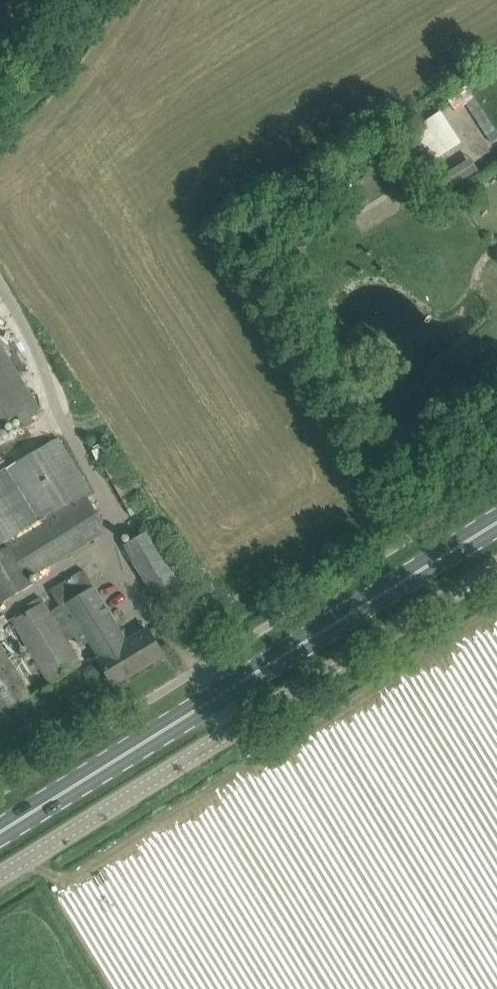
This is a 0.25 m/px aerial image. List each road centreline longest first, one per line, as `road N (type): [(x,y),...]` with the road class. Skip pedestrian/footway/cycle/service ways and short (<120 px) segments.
road 1 (primary): [(0,834),(496,523)]
road 2 (unclassified): [(0,879),(496,572)]
road 3 (unclassified): [(101,0),(0,115)]

